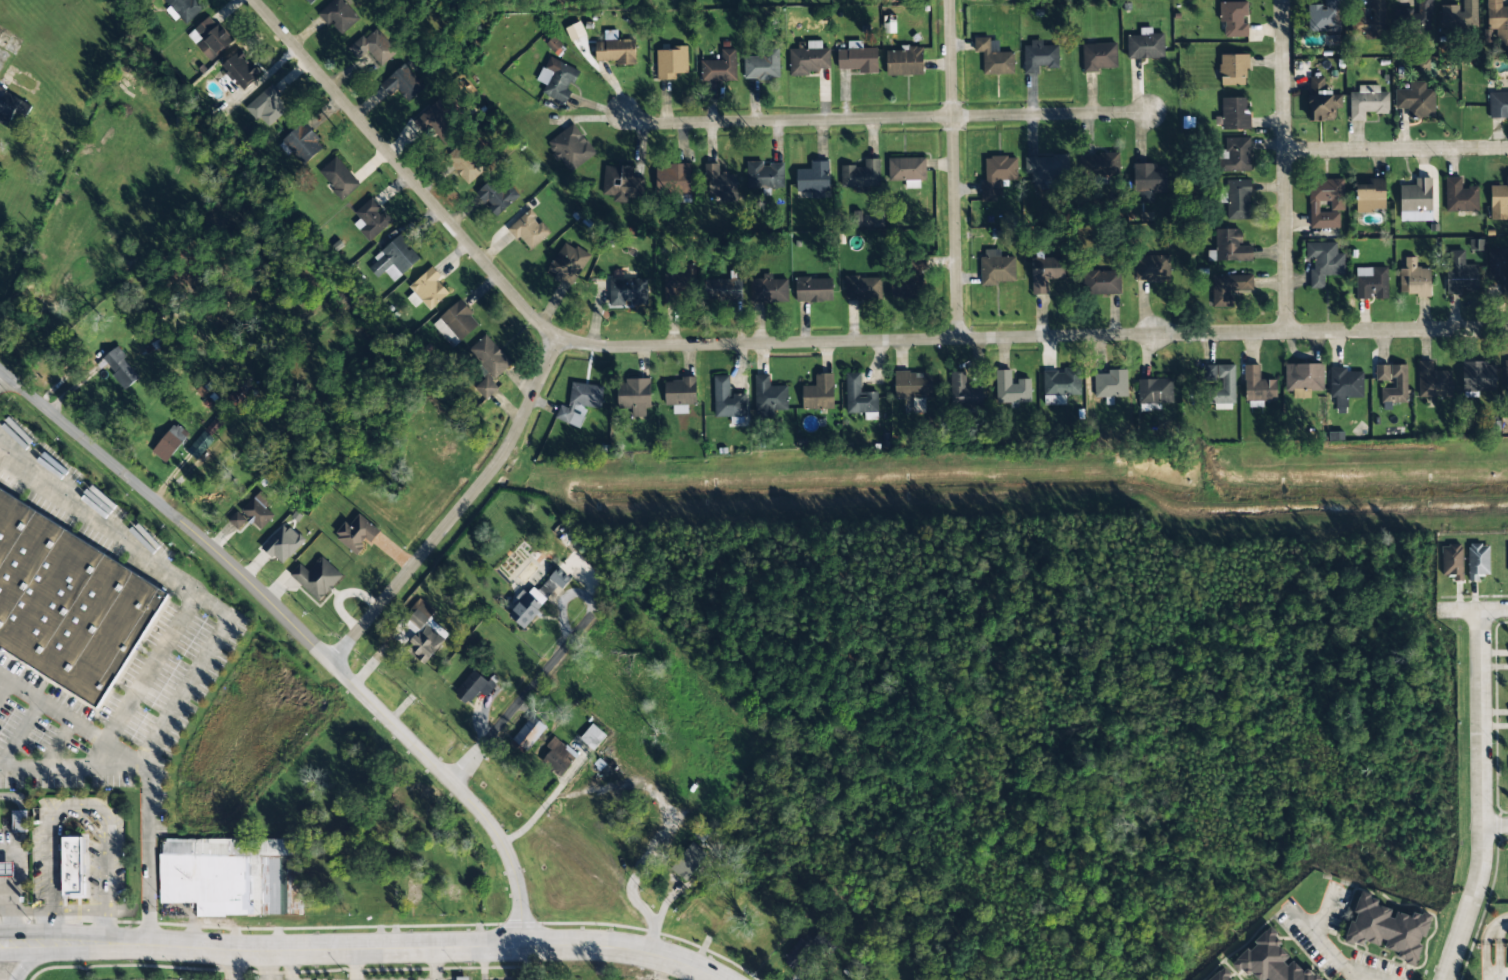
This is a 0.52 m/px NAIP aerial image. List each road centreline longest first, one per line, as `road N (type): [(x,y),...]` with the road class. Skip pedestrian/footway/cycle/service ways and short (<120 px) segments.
road 1 (residential): [(252,0),(538,320),(560,336),(602,347),(1507,329)]
road 2 (tertiary): [(513,950),(509,880),(470,809),(331,664),(0,368)]
road 3 (residential): [(619,113),(673,124),(1151,113)]
road 4 (tertiary): [(513,950),(0,947)]
road 5 (residential): [(560,336),(503,456),(331,664)]
road 6 (residential): [(1445,979),(1479,870),(1477,609)]
road 7 (residential): [(1288,333),(1283,0)]
road 8 (residential): [(956,222),(950,0)]
road 9 (residential): [(1285,152),(1507,147)]
road 10 (tertiary): [(704,979),(655,962),(513,950)]

